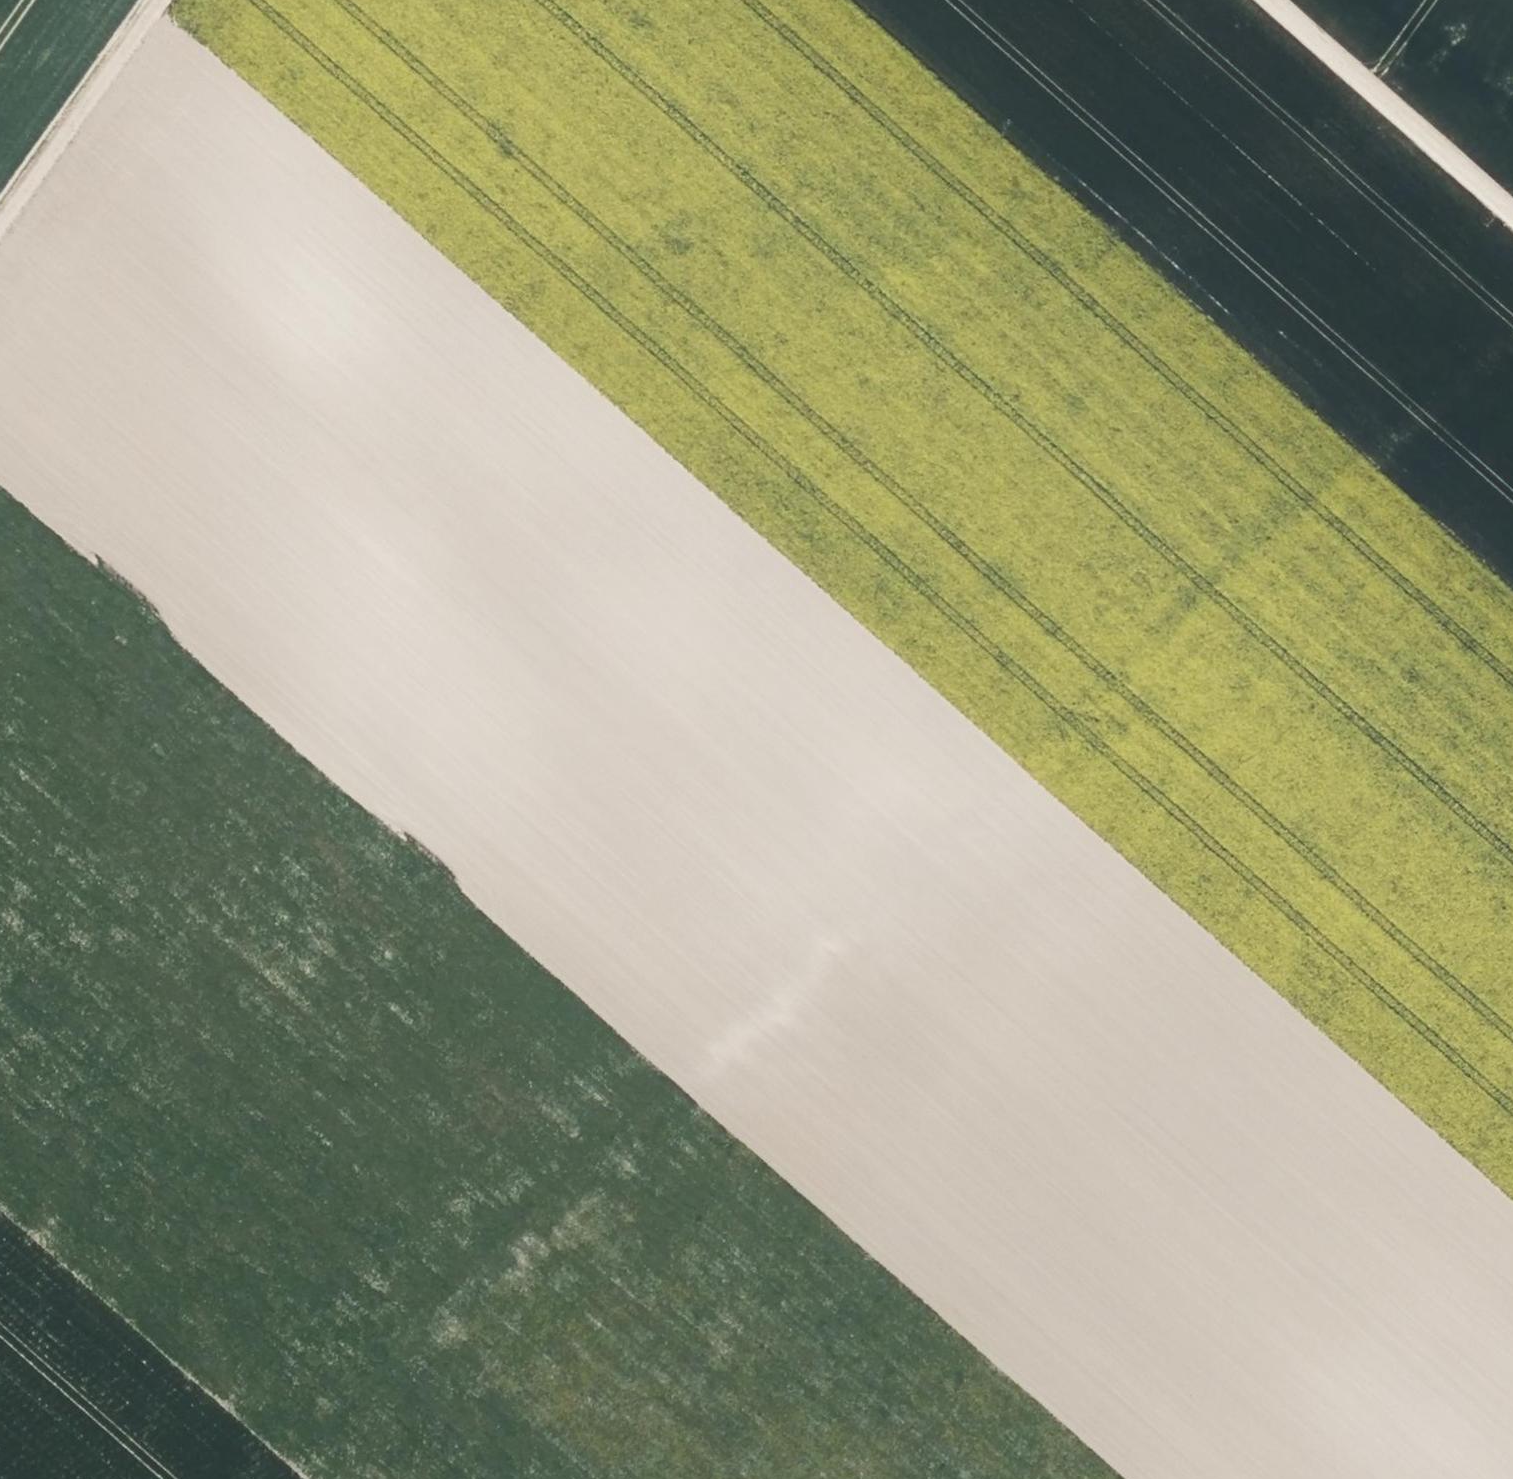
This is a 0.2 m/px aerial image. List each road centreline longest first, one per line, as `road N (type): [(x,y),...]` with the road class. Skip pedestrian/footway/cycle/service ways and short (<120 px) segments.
road 1 (track): [(1260,0),(1512,229)]
road 2 (track): [(0,228),(162,0)]

